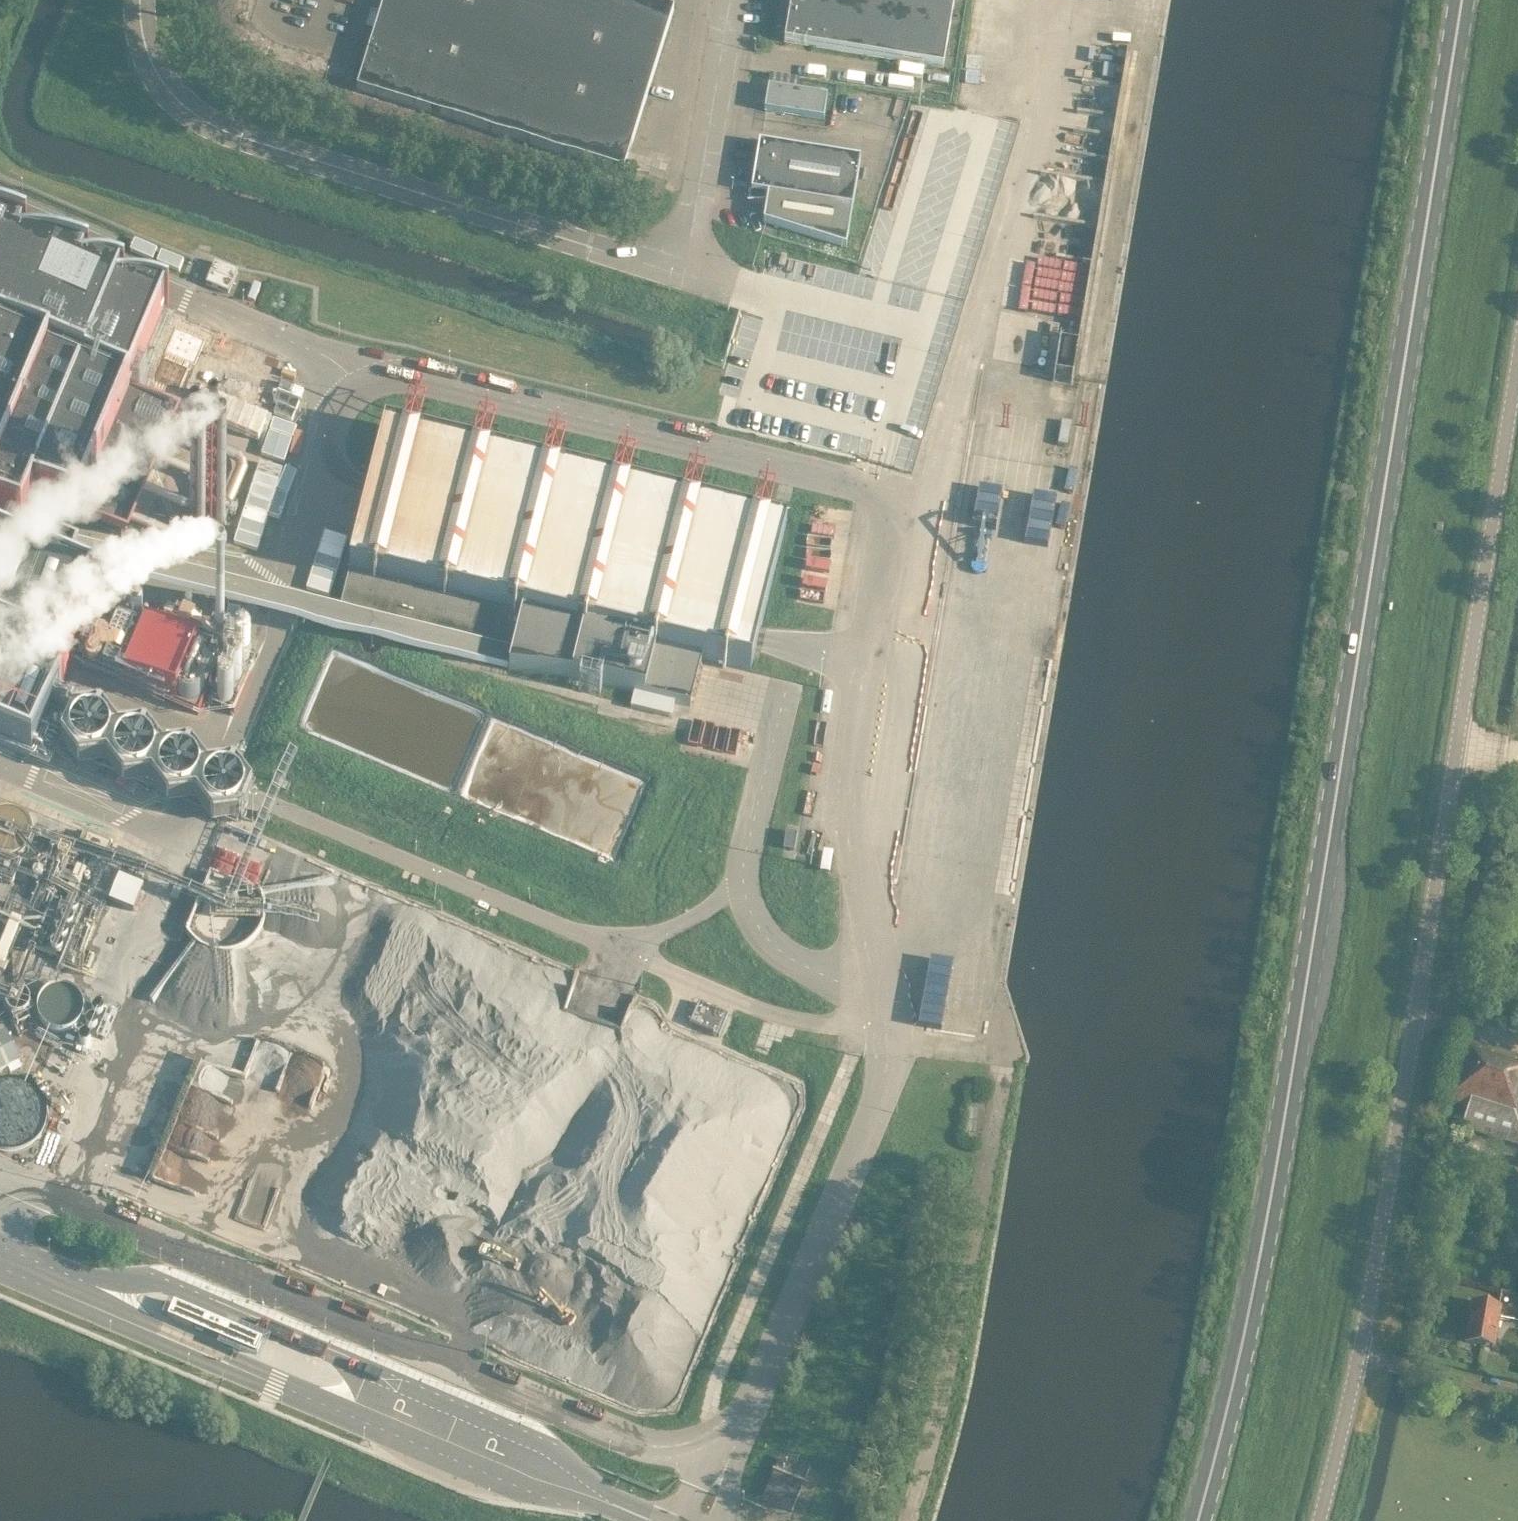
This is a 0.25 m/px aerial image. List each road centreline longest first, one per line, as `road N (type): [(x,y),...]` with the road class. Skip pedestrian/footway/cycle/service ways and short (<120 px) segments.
road 1 (primary): [(1196,1520),(1264,1225),(1460,0)]
road 2 (unclassified): [(1320,1520),(1358,1358),(1419,1012),(1517,377)]
road 3 (unclassified): [(139,0),(157,74),(220,127),(680,271),(726,0)]
road 4 (track): [(305,1520),(354,1400)]

